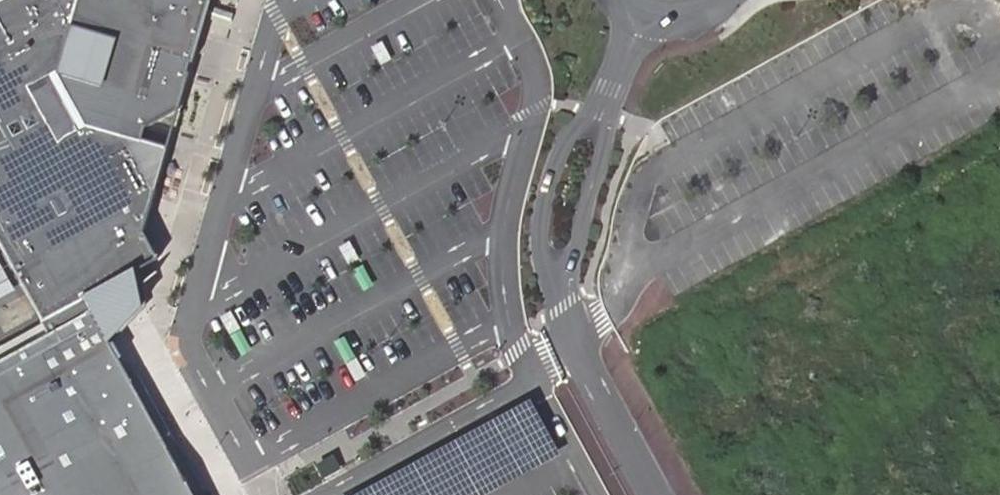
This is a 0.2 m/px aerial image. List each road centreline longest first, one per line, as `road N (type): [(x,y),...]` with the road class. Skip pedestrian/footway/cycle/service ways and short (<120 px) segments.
road 1 (unclassified): [(558,278),(593,377),(657,494)]
road 2 (unclassified): [(600,113),(566,140),(547,186),(541,232),(558,278)]
road 3 (unclassified): [(558,278),(580,245),(605,153),(600,113)]

